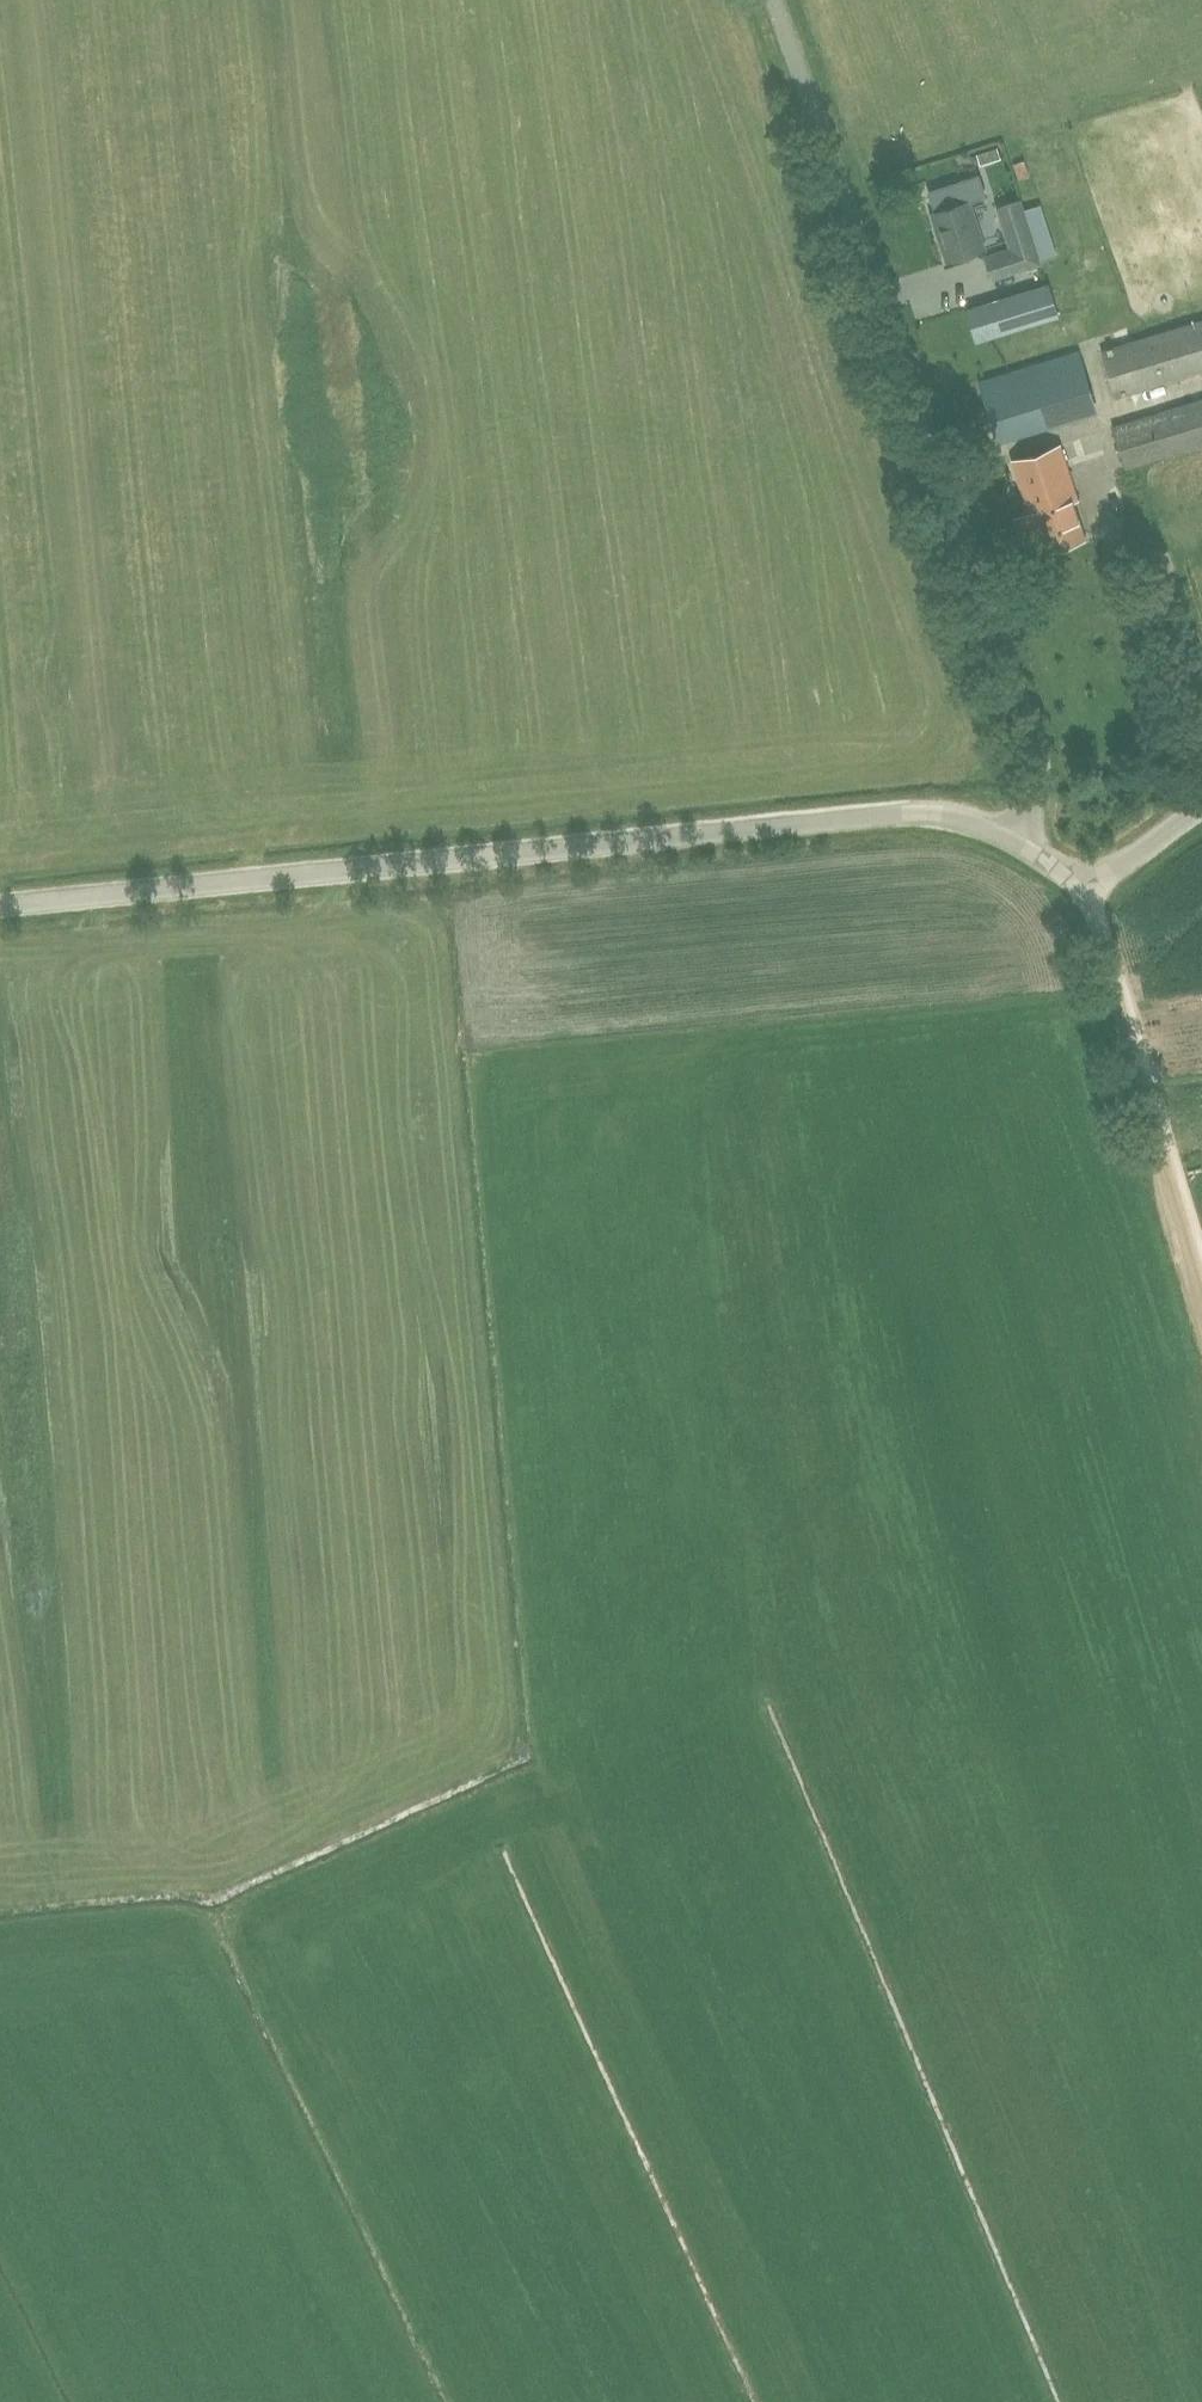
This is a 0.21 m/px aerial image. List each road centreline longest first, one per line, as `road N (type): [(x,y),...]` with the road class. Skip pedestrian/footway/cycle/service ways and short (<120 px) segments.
road 1 (unclassified): [(0,909),(901,816),(938,817),(1010,842)]
road 2 (unclassified): [(1010,842),(1039,792),(1041,755),(775,0)]
road 3 (track): [(1106,958),(1201,1305)]
road 4 (unclassified): [(1010,842),(1085,895),(1201,812)]

